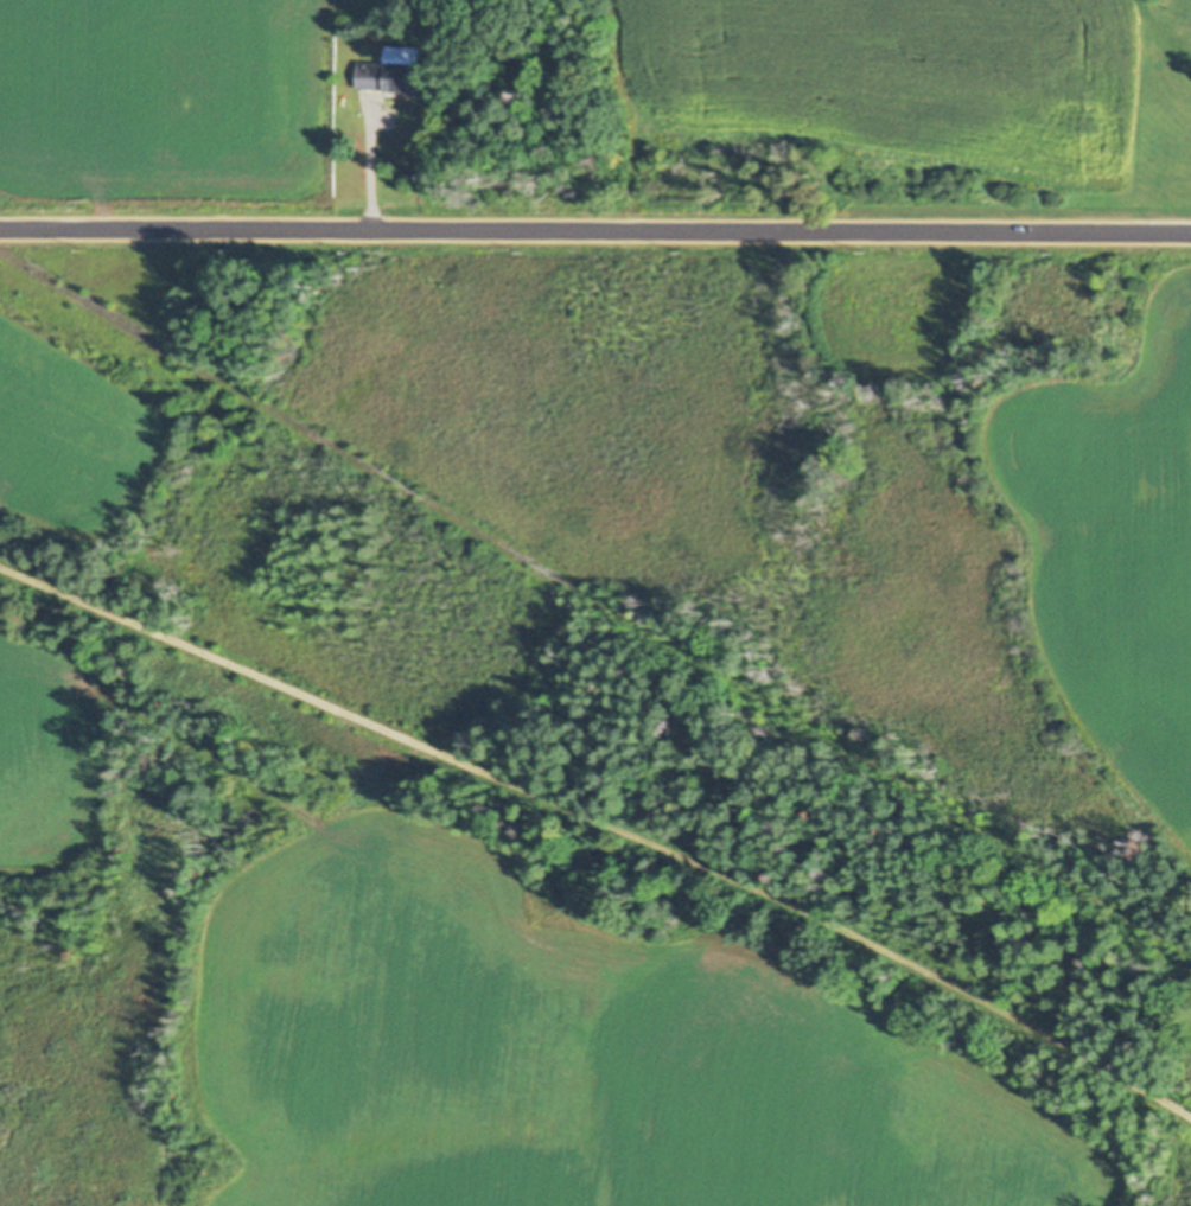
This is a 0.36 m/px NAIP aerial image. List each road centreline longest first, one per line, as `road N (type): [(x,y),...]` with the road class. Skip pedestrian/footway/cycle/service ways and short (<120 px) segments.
road 1 (track): [(1190,950),(0,249)]
road 2 (residential): [(0,227),(1190,232)]

